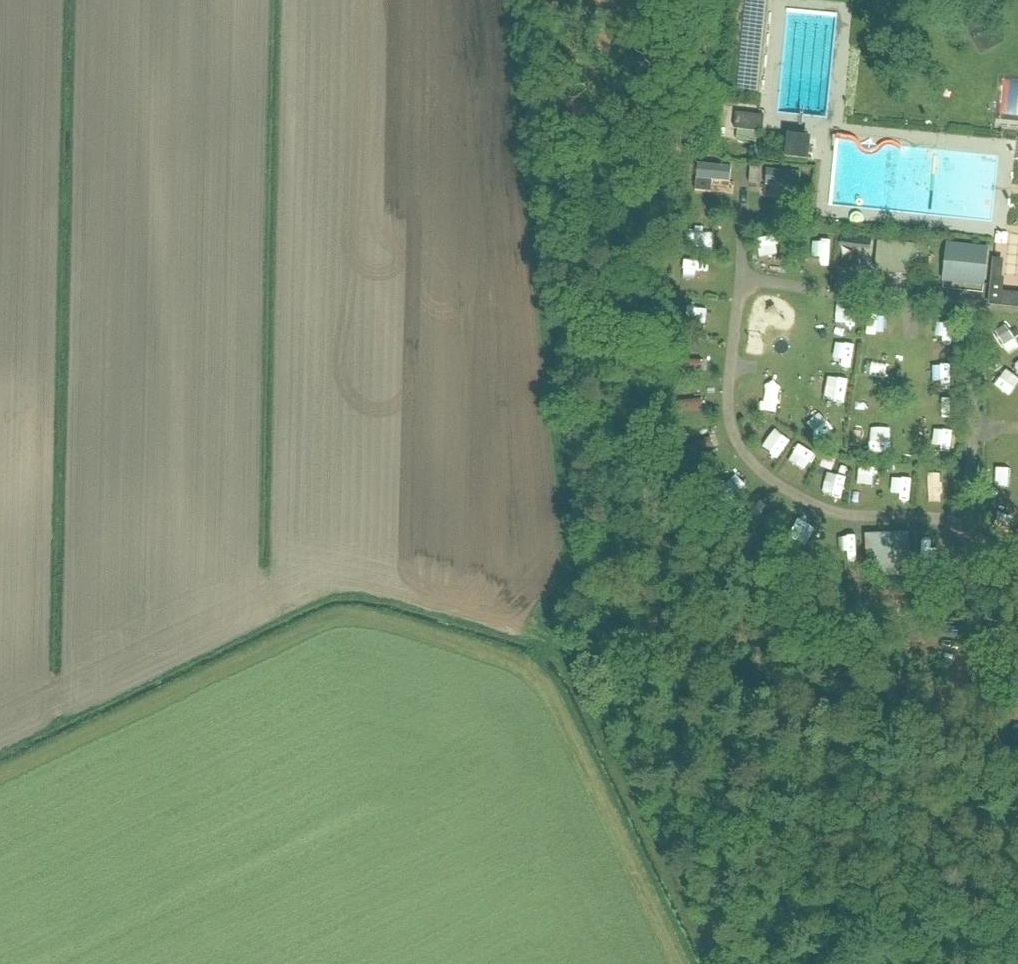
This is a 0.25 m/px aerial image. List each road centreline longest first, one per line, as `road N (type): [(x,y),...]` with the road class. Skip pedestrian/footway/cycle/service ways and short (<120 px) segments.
road 1 (track): [(916,738),(548,635)]
road 2 (track): [(1017,769),(916,738),(944,683),(977,561)]

